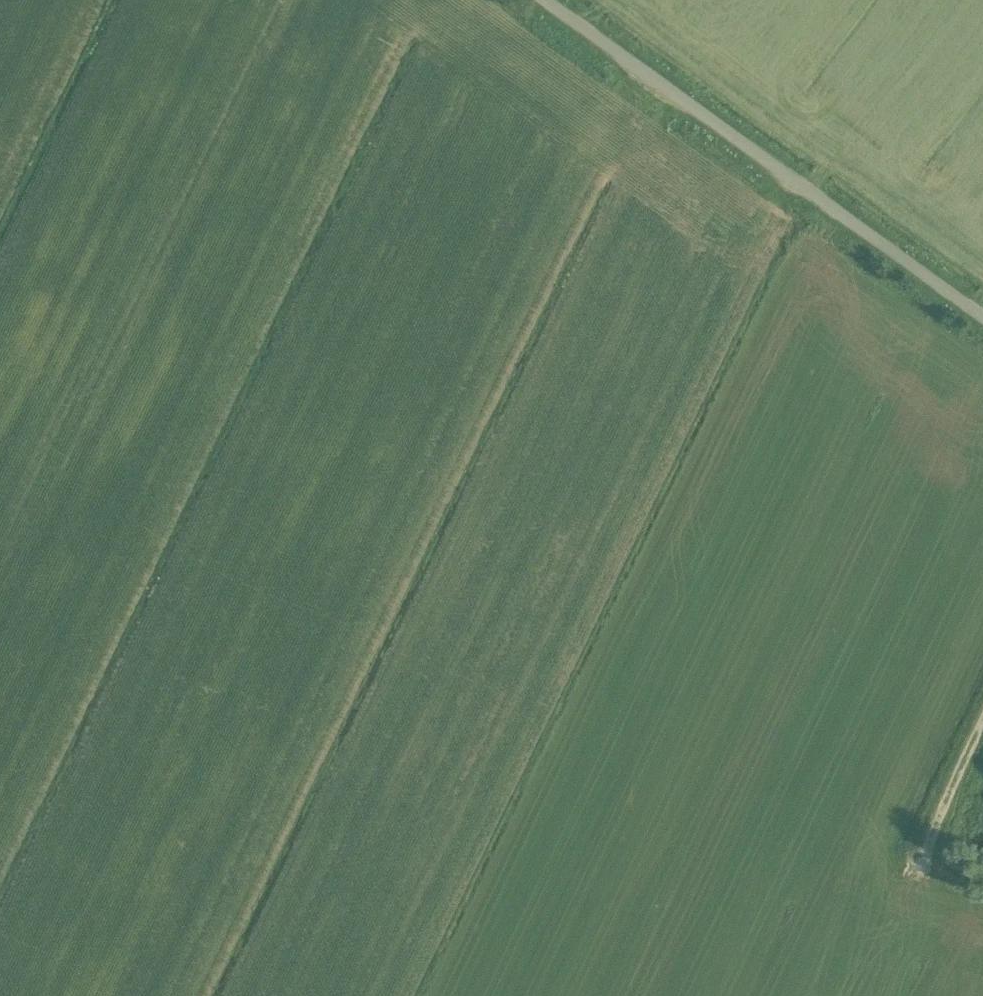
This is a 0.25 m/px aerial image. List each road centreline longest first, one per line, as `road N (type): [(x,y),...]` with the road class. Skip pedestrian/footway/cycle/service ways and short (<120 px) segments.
road 1 (unclassified): [(982,316),(545,0)]
road 2 (track): [(920,863),(982,722)]

